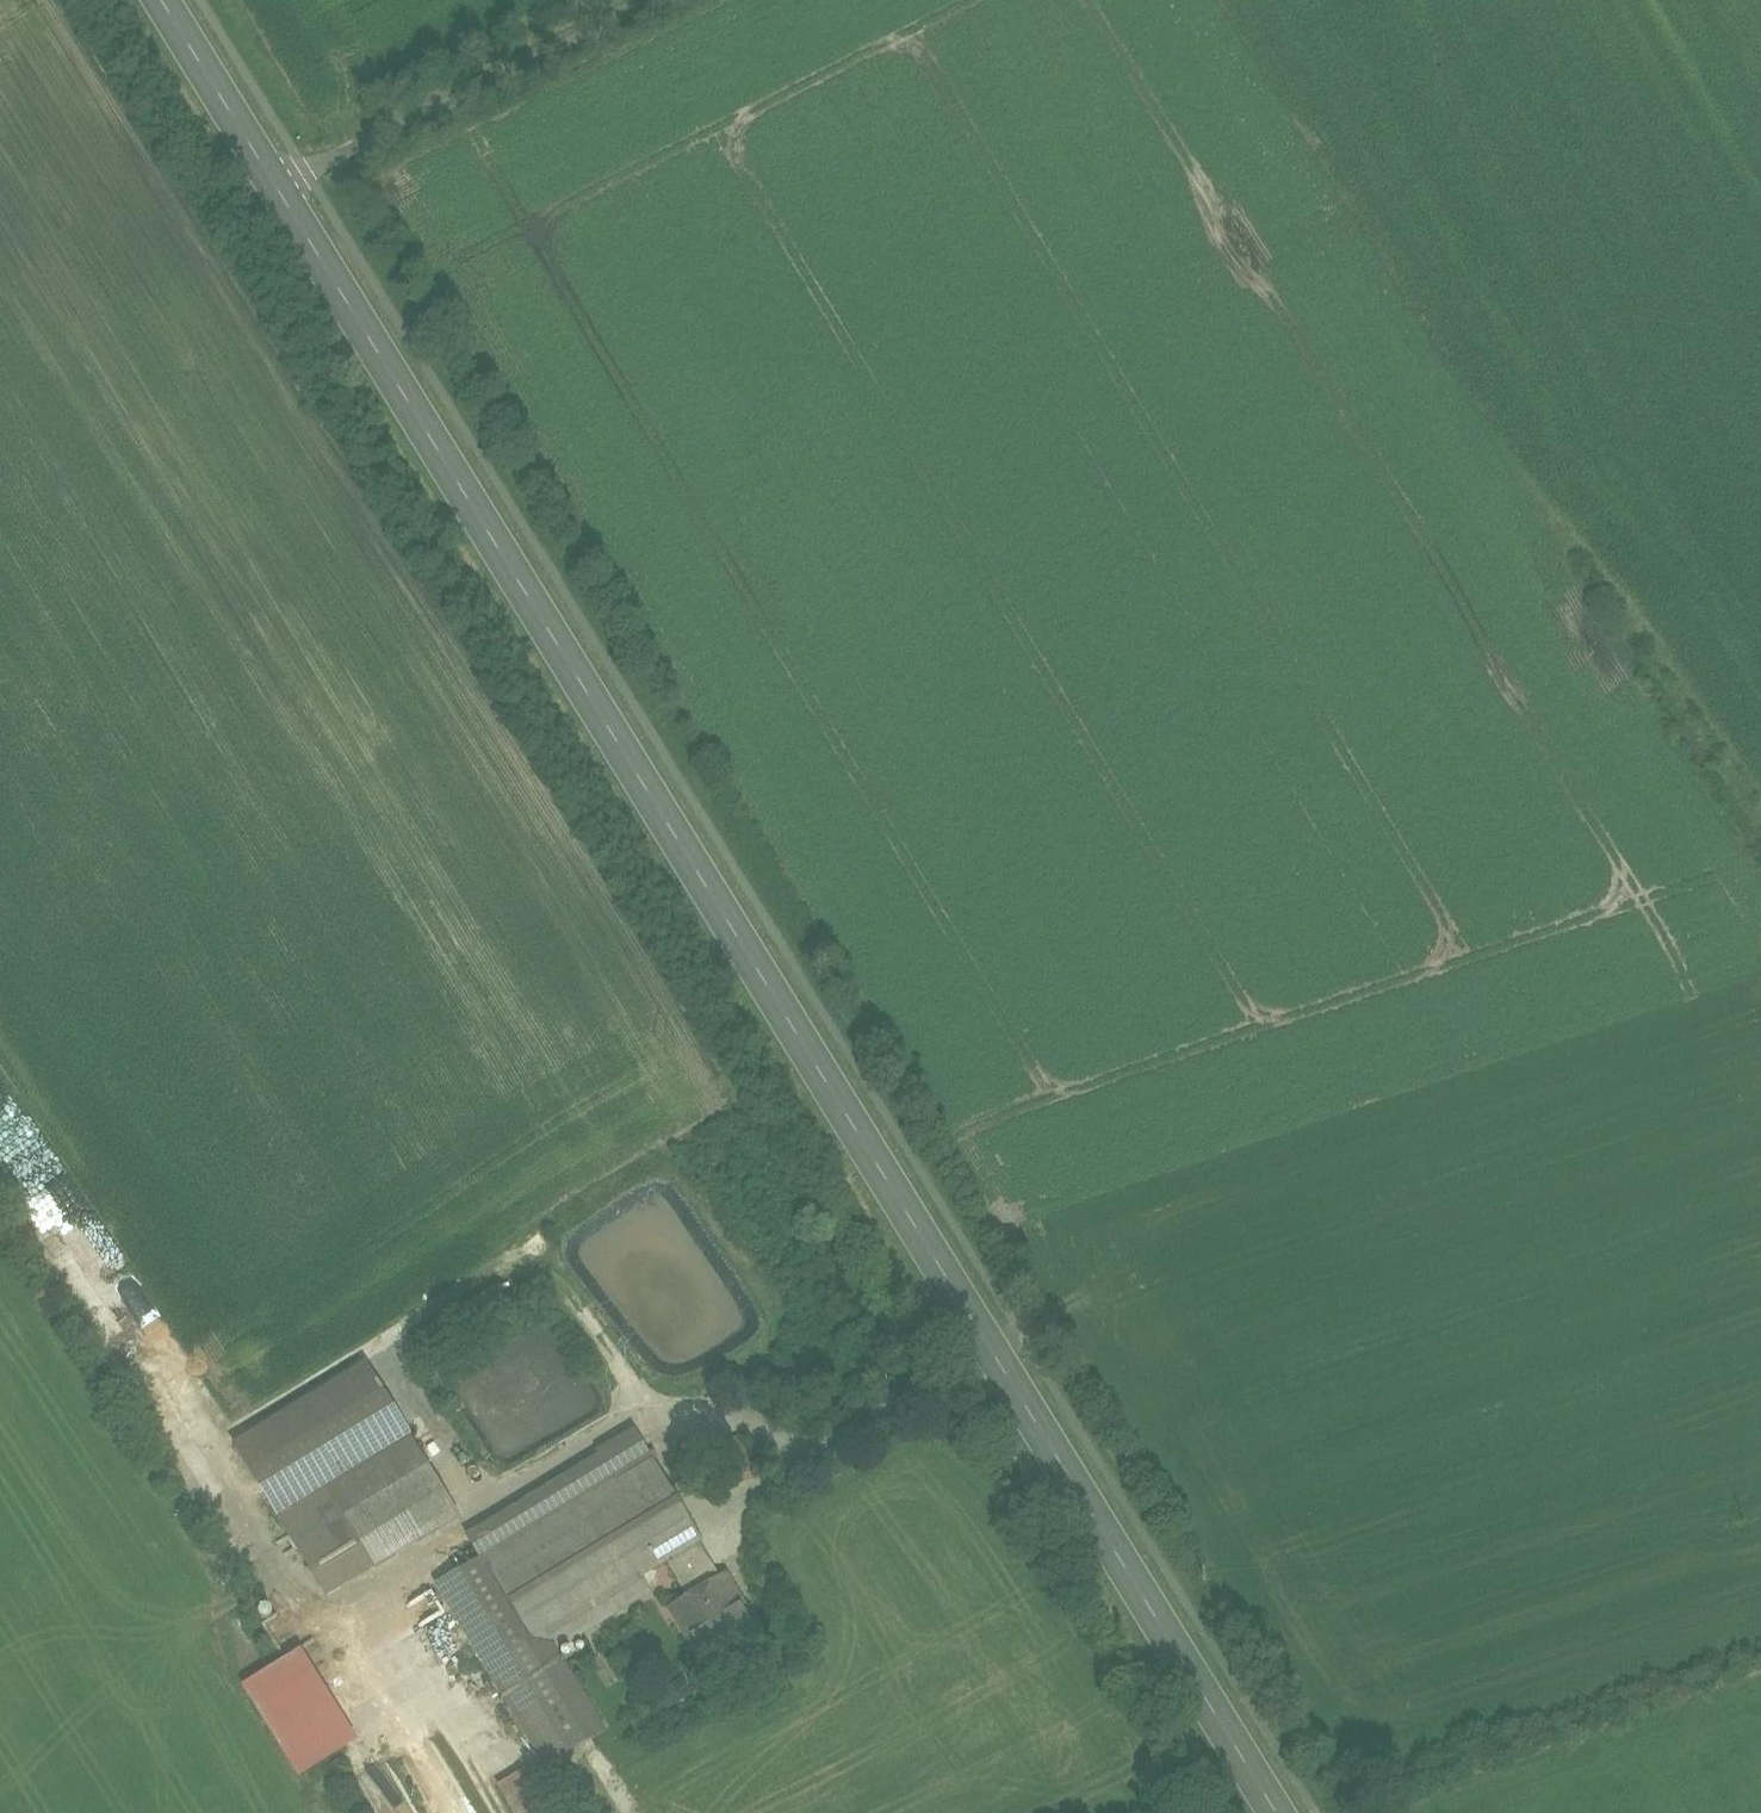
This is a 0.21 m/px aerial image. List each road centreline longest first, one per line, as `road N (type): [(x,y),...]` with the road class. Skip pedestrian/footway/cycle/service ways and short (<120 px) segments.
road 1 (primary): [(276,190),(1270,1812)]
road 2 (residential): [(276,190),(651,0)]
road 3 (primary): [(160,0),(276,190)]

